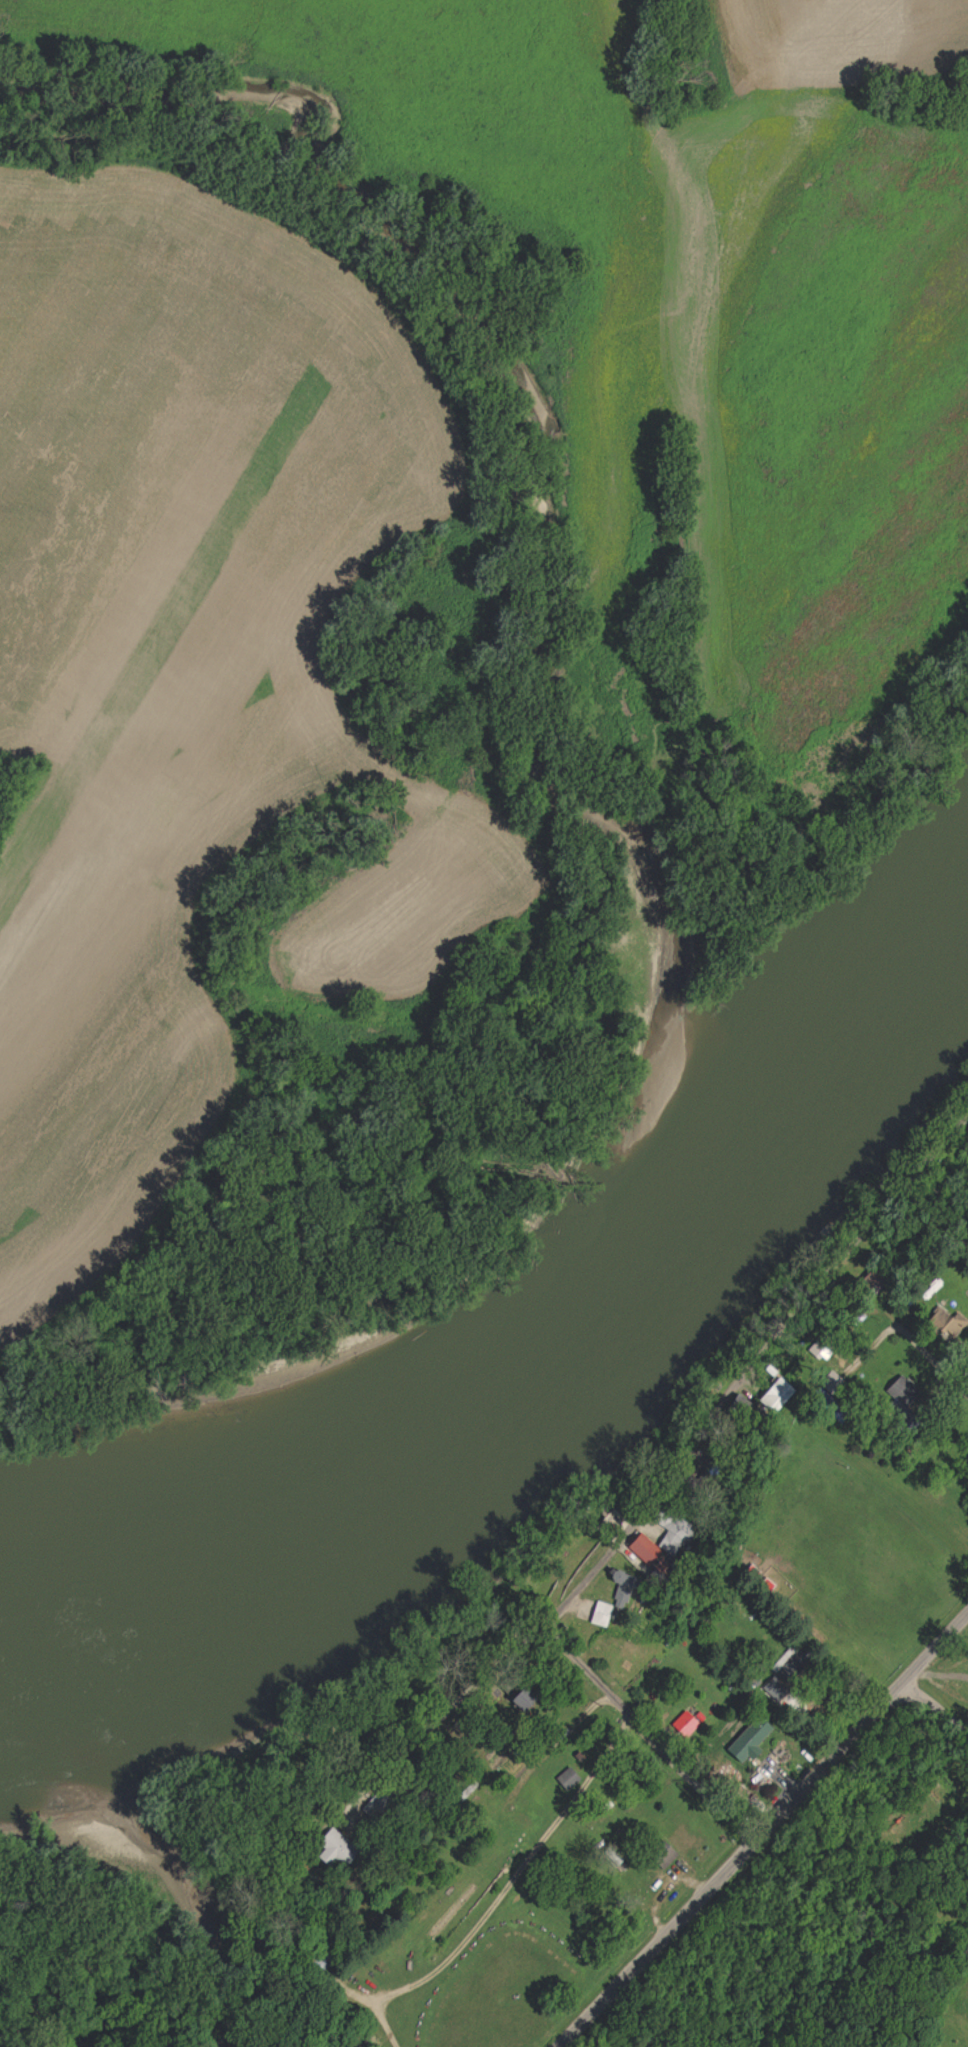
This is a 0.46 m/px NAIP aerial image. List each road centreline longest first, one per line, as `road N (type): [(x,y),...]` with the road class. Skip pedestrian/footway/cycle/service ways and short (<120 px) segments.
road 1 (residential): [(577,1624),(616,1540),(967,1142)]
road 2 (tertiary): [(540,2046),(967,1615)]
road 3 (residential): [(738,1848),(666,1753),(594,1702),(577,1624)]
road 4 (residential): [(594,1702),(418,1894)]

